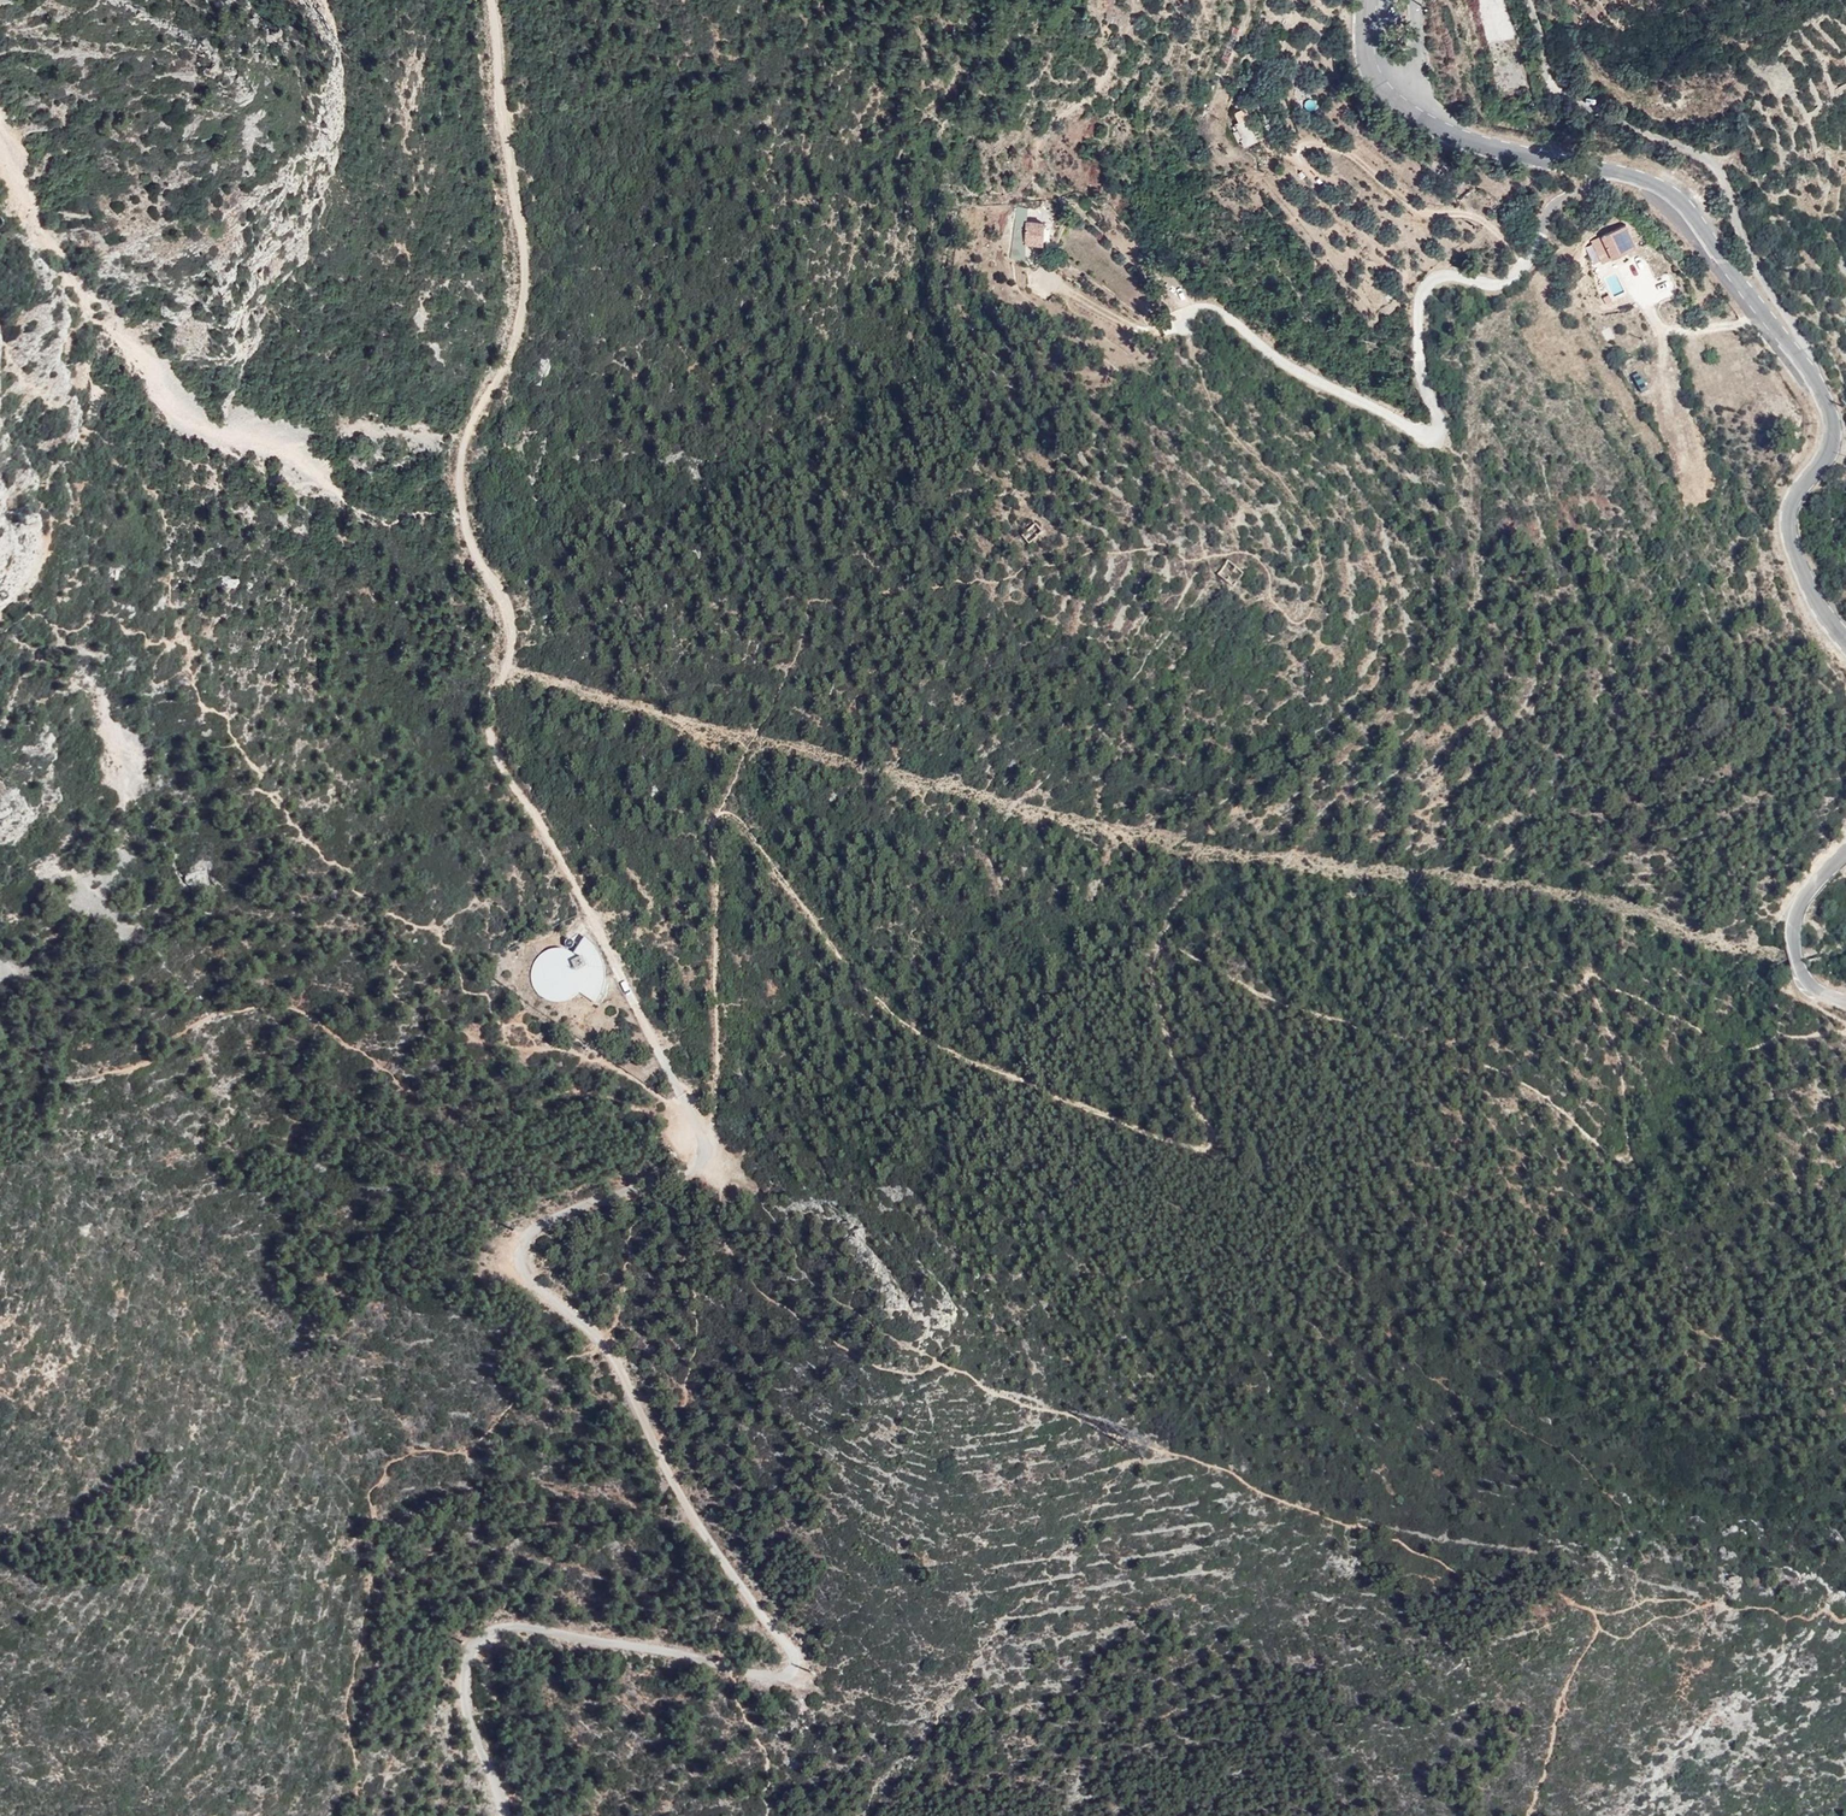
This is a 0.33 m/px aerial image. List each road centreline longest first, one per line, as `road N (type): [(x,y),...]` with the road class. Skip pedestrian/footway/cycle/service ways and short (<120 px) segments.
road 1 (track): [(702,1135),(493,746),(492,709),(511,629),(507,601),(475,550),(460,477),(476,410),(513,352),(527,278),(487,0)]
road 2 (tertiary): [(1368,0),(1367,55),(1398,107),(1458,137),(1667,192),(1790,346)]
road 3 (unclassified): [(1790,346),(1729,186),(1704,159),(1558,88),(1531,0)]
road 4 (tertiary): [(1790,346),(1819,387),(1832,427),(1829,449),(1792,504),(1790,542),(1818,605),(1845,642)]
road 5 (tertiary): [(1845,853),(1807,894),(1793,939),(1811,987),(1845,1002)]

